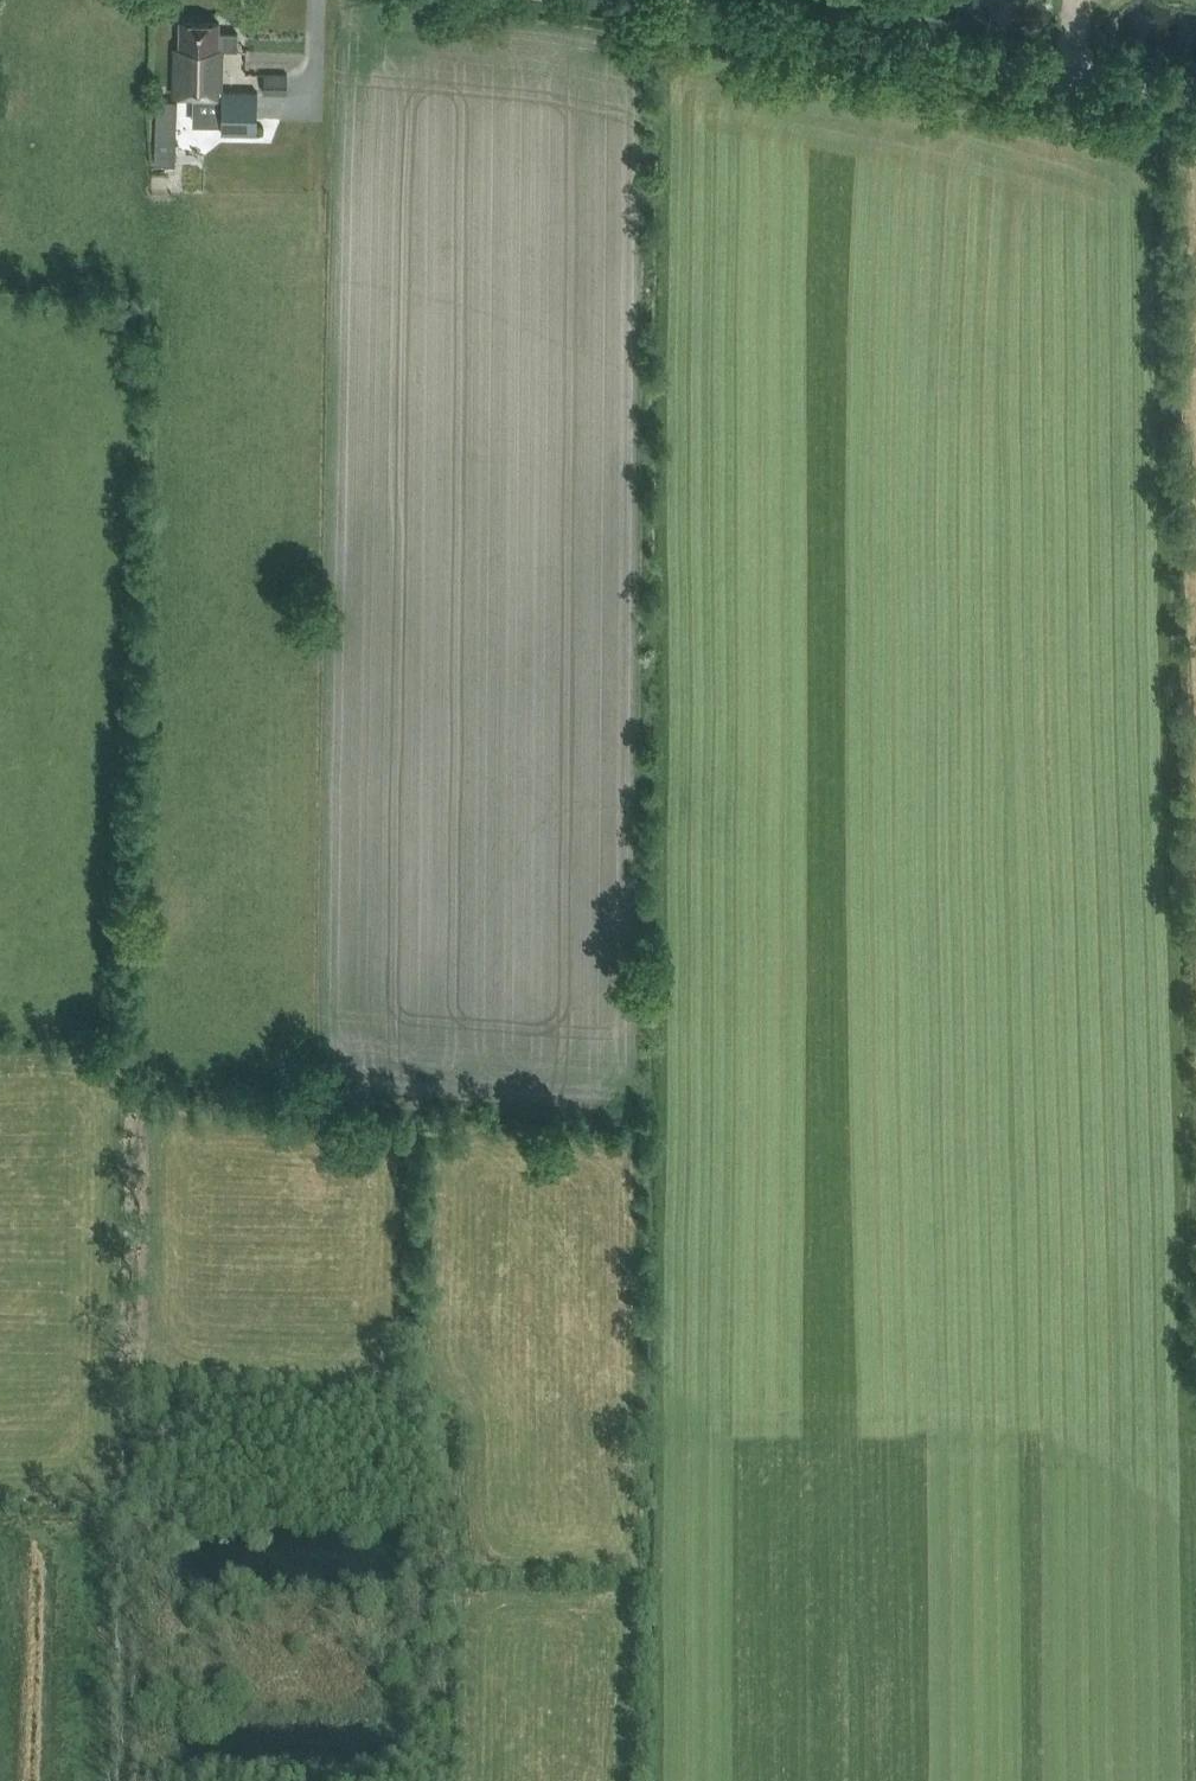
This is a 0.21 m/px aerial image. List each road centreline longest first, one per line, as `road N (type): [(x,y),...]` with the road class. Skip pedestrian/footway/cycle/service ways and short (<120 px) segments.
road 1 (tertiary): [(1195,88),(1073,76),(641,0)]

